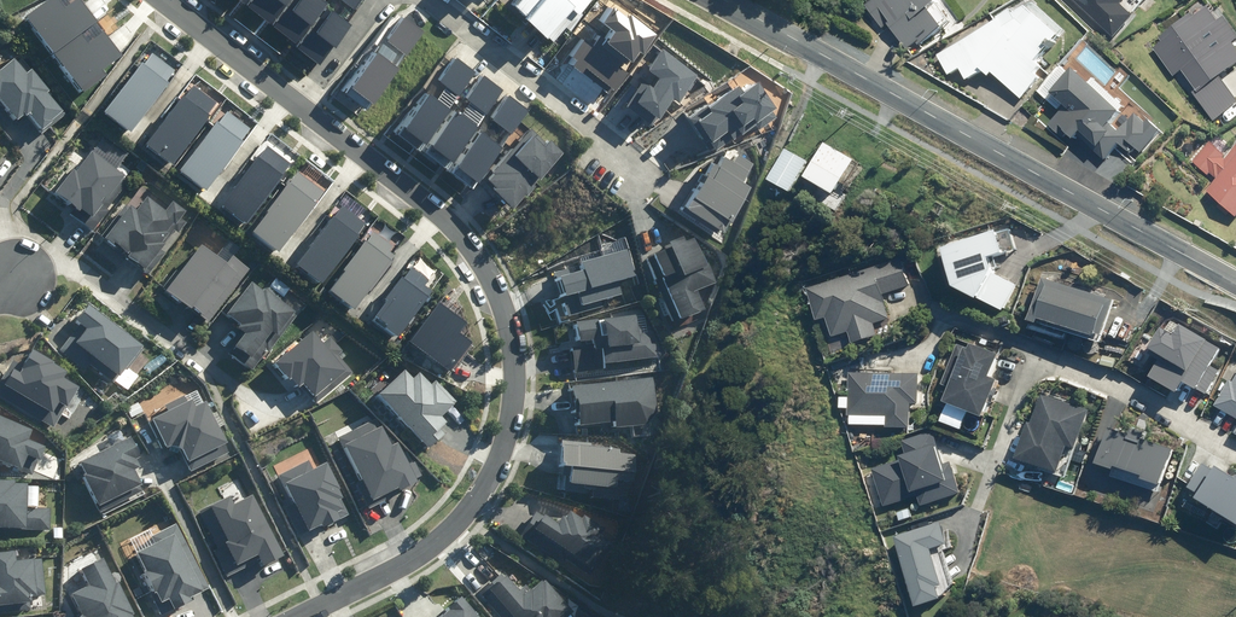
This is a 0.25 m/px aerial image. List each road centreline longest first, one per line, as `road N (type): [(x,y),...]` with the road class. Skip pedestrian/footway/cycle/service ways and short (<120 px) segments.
road 1 (residential): [(294,616),(377,577),(464,513),(496,463),(512,406),(510,333),(474,254),(299,106)]
road 2 (tertiary): [(725,0),(1235,283)]
road 3 (residential): [(429,0),(657,187)]
road 4 (residential): [(299,106),(165,0)]
road 5 (residential): [(383,0),(299,106)]

